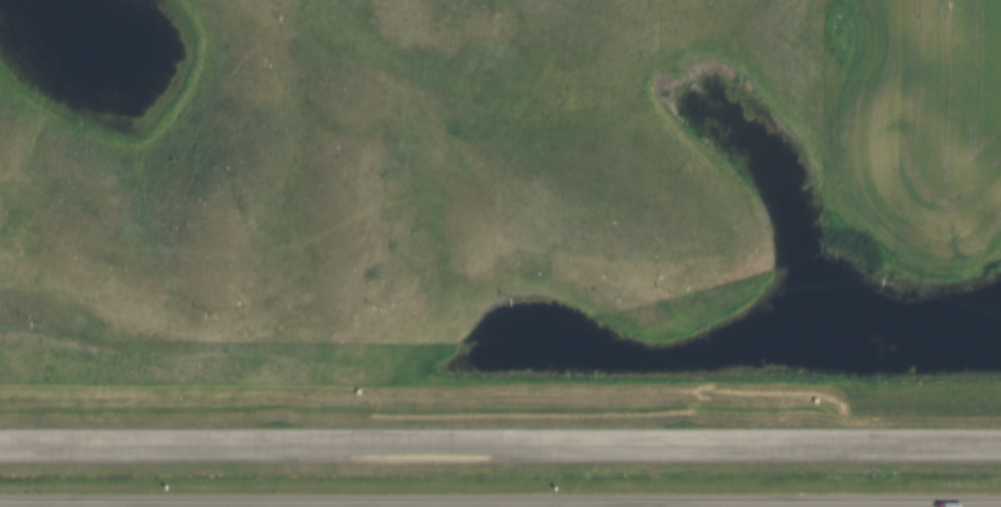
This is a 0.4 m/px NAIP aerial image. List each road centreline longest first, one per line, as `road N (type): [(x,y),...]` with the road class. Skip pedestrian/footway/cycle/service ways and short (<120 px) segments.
road 1 (trunk): [(1000,447),(0,443)]

